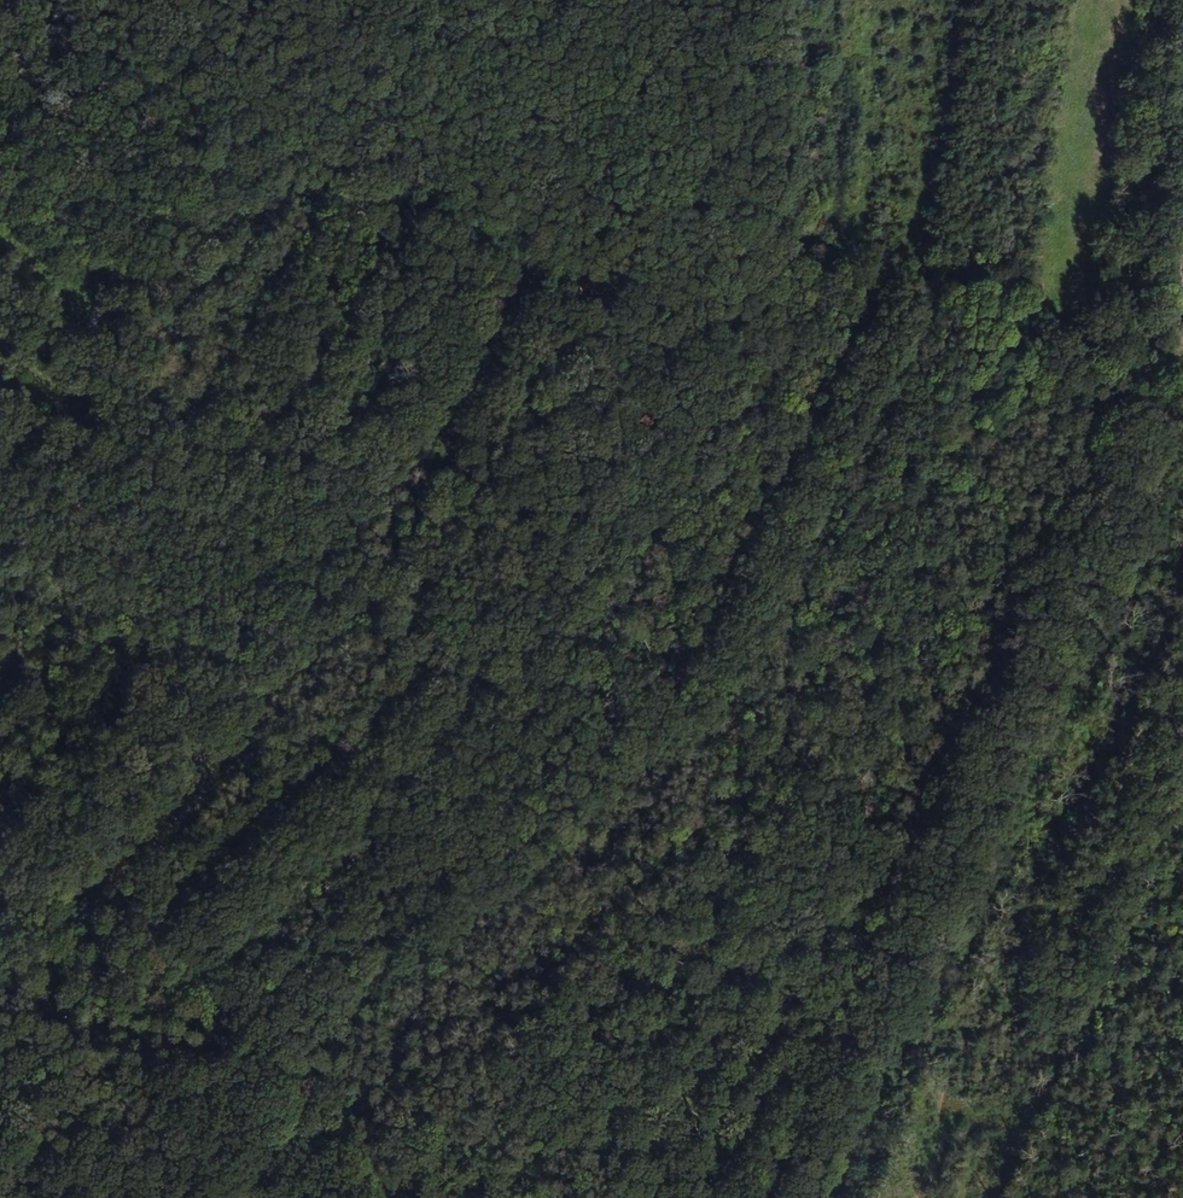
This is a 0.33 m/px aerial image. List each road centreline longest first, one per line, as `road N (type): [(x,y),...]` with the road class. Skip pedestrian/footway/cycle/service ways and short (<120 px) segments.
road 1 (track): [(1182,478),(941,1097),(918,1197)]
road 2 (track): [(319,0),(345,89),(415,219)]

